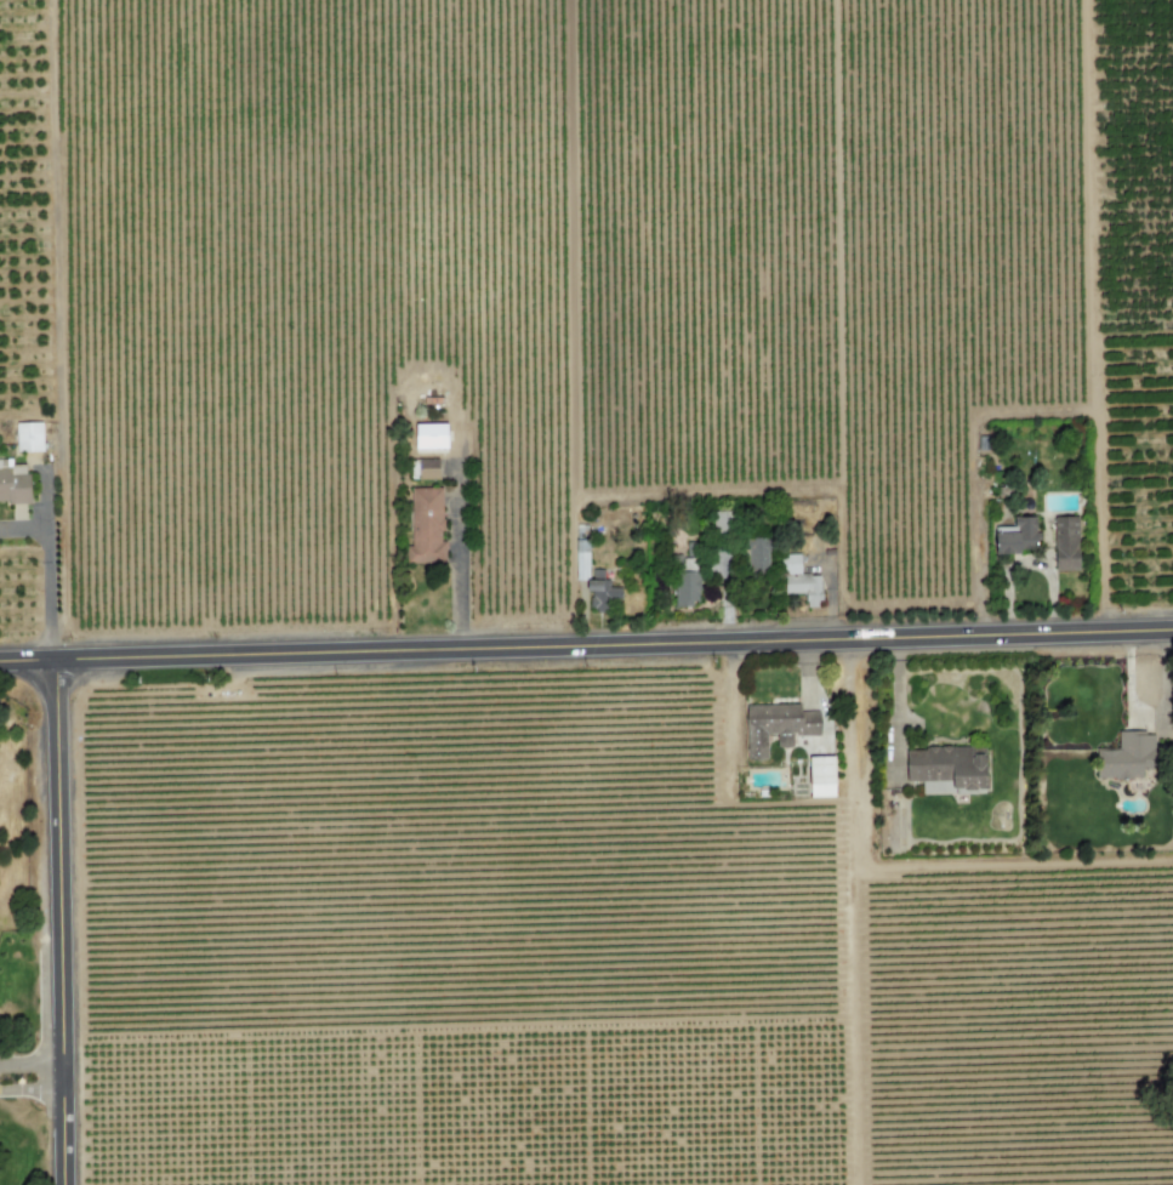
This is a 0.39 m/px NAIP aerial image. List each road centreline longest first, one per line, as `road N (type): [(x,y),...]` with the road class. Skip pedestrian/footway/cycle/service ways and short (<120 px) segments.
road 1 (tertiary): [(1172,631),(0,663)]
road 2 (residential): [(66,1184),(58,660)]

